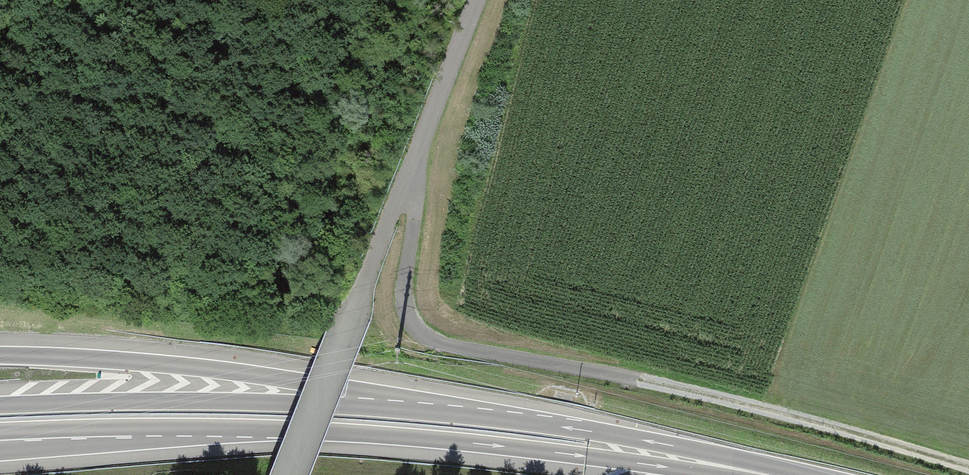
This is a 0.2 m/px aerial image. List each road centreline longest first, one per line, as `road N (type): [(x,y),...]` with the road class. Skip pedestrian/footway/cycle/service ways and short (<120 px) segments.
road 1 (track): [(422,140),(421,205),(404,302),(412,326),(437,342),(644,381),(968,466)]
road 2 (motorway): [(50,431),(366,435),(763,474)]
road 3 (motorway): [(527,421),(205,368),(0,352)]
road 4 (motorway): [(527,421),(345,405),(0,403)]
road 5 (track): [(477,0),(293,474)]
road 6 (motorway): [(774,474),(527,421)]

